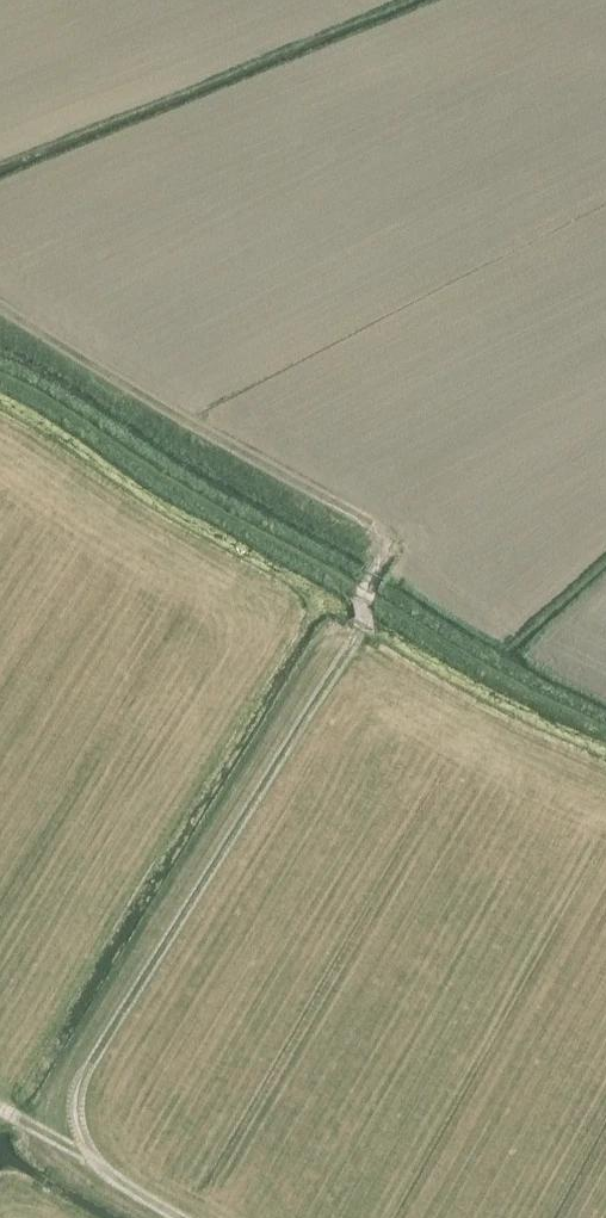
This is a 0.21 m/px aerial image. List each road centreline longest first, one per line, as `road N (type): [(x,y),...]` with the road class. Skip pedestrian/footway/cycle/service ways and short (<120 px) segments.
road 1 (track): [(0,309),(397,547),(351,648),(84,1082),(84,1127),(94,1154),(122,1184),(179,1217)]
road 2 (track): [(605,727),(503,680),(0,374)]

